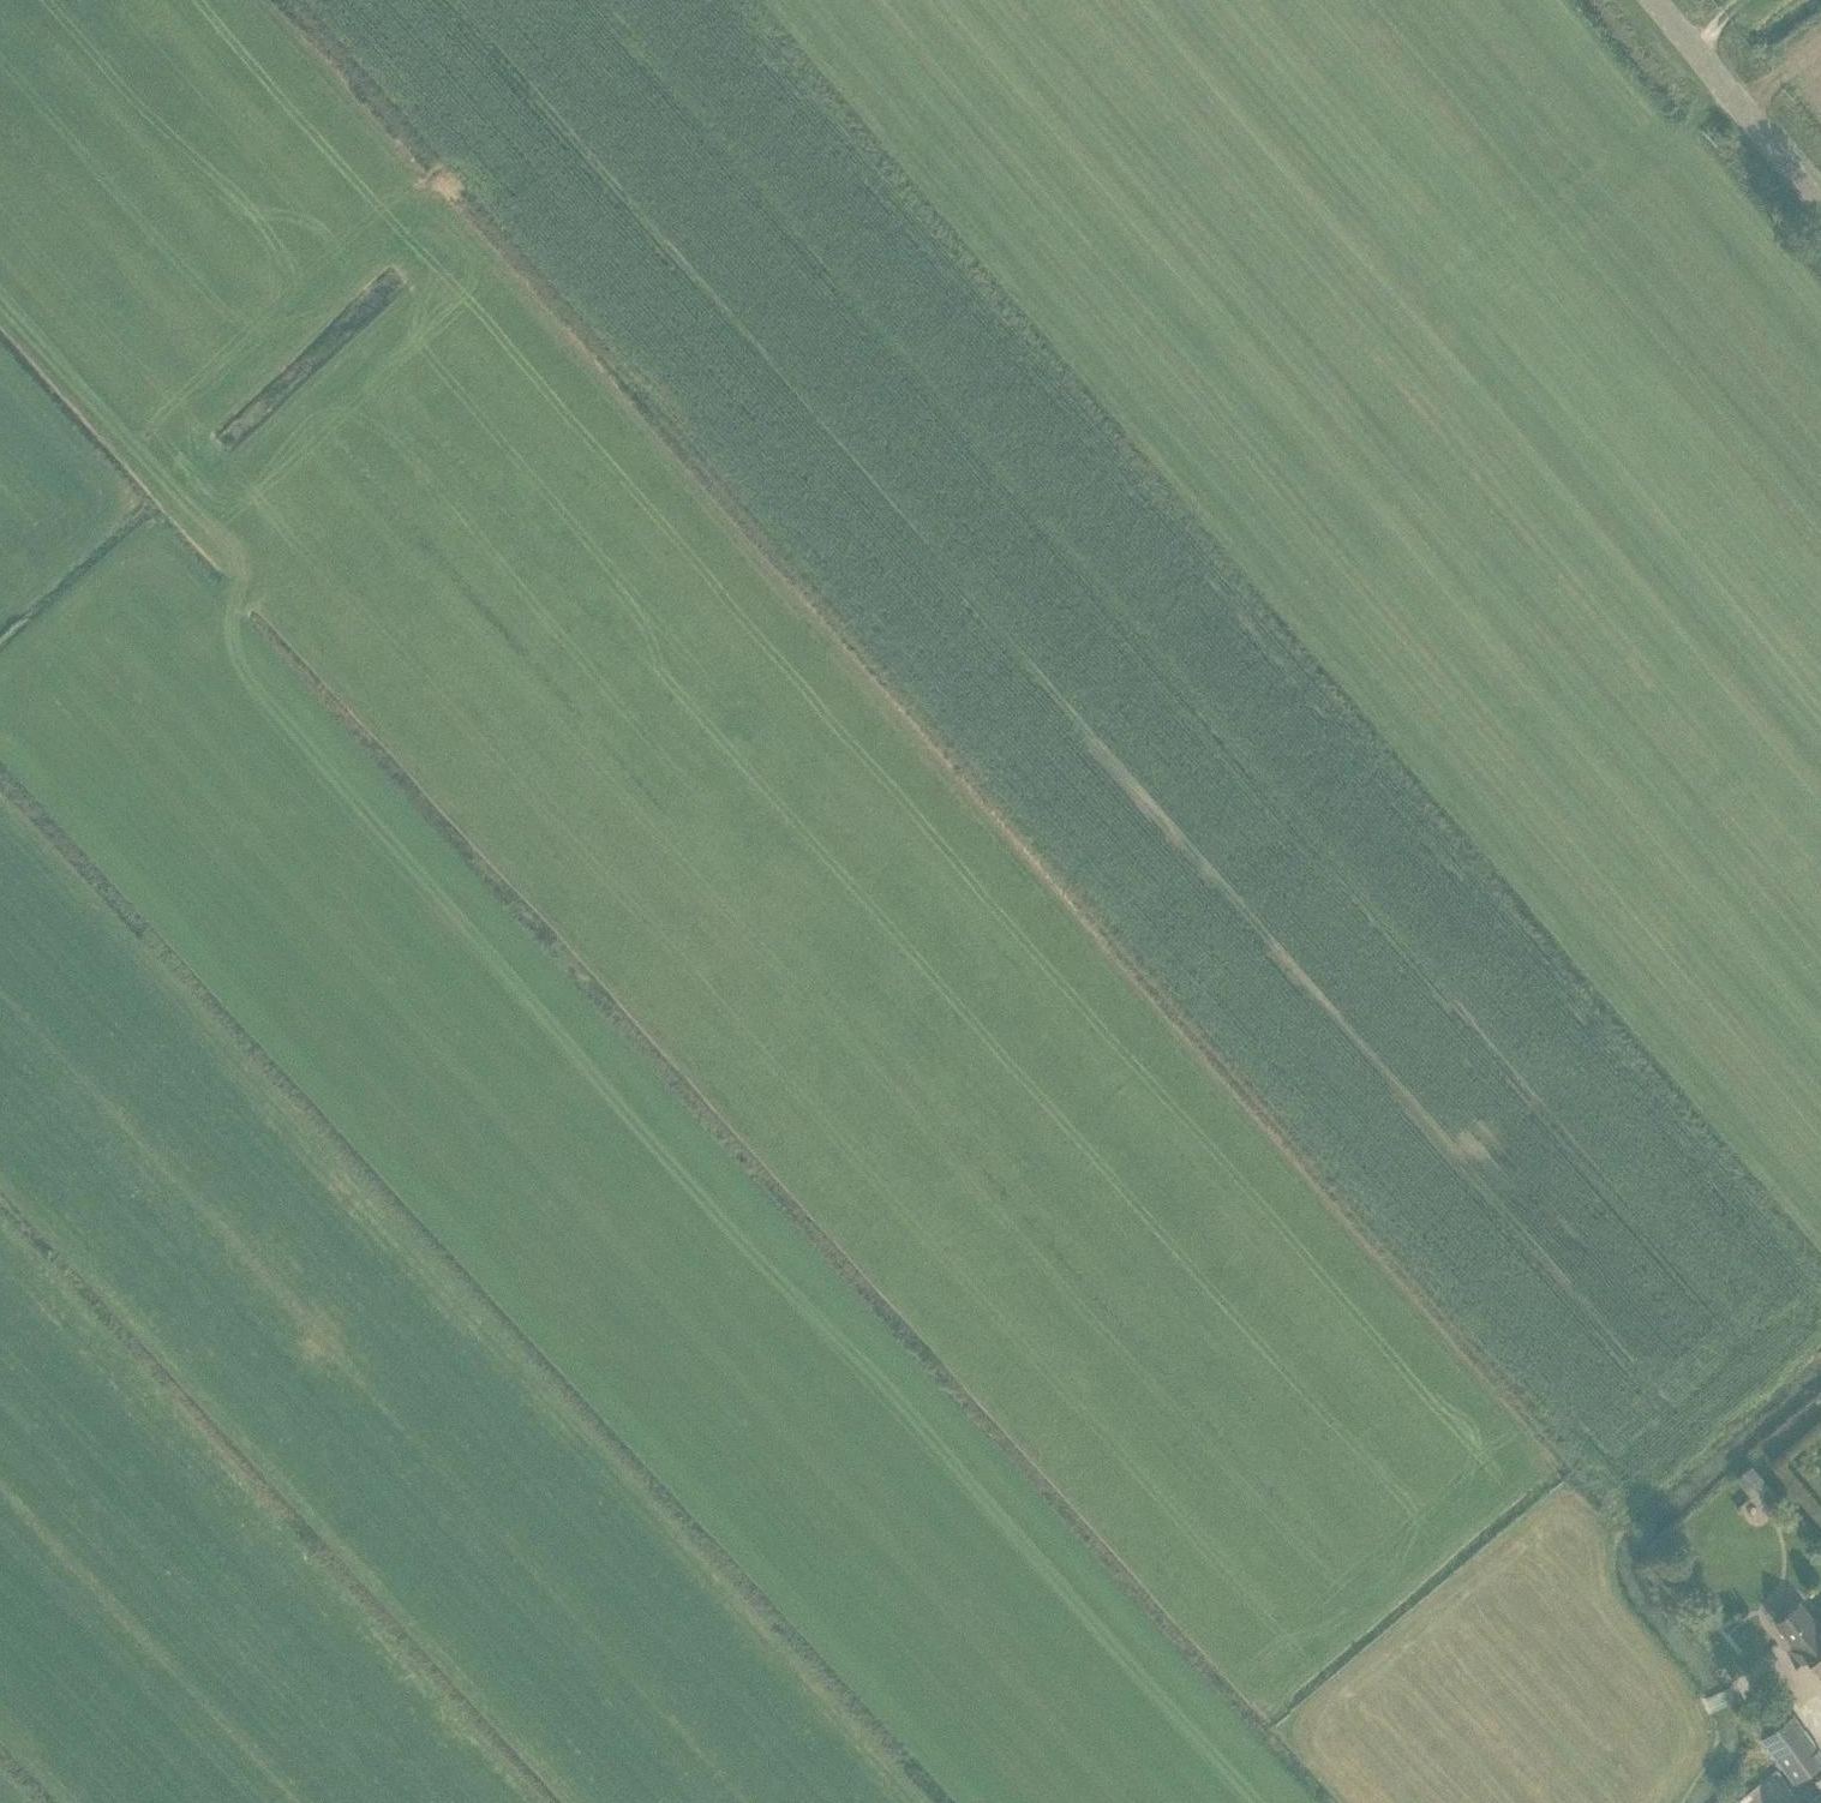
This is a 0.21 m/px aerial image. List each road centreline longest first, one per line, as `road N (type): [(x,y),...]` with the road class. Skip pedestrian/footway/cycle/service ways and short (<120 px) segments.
road 1 (tertiary): [(1820,205),(1655,0)]

